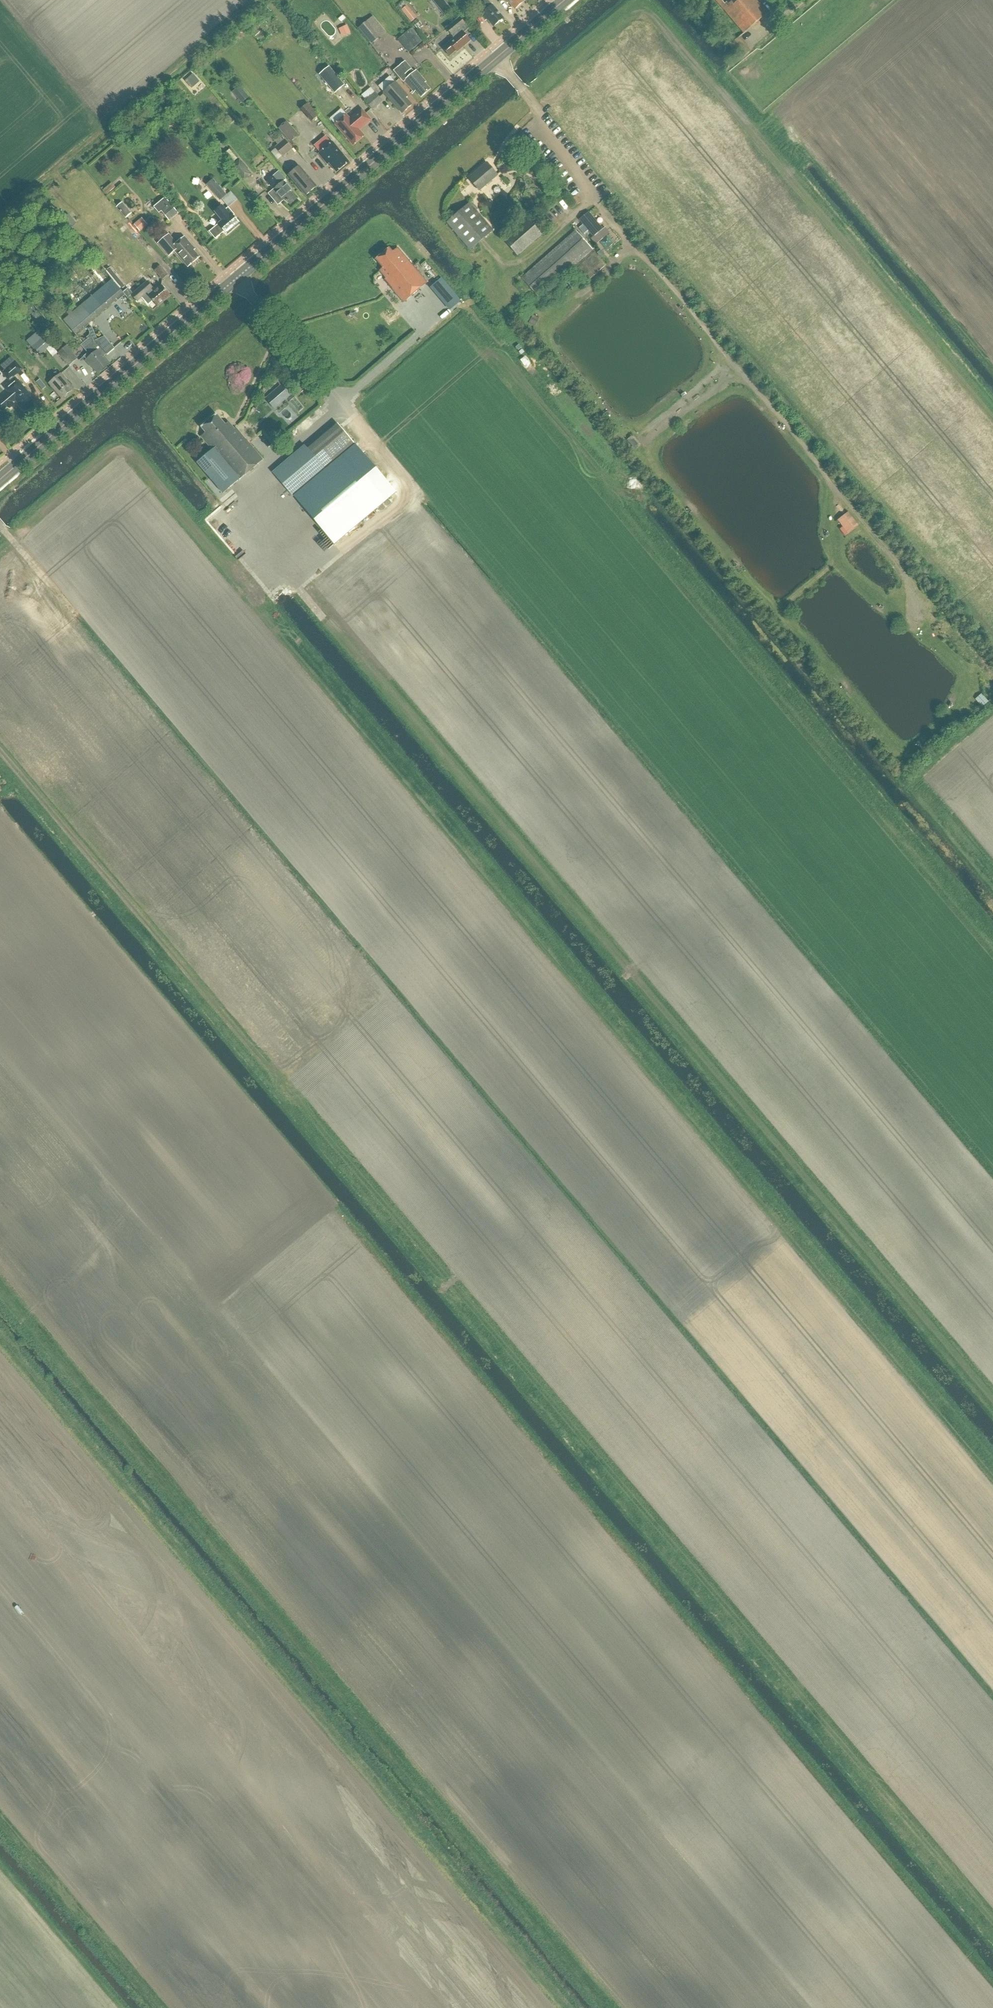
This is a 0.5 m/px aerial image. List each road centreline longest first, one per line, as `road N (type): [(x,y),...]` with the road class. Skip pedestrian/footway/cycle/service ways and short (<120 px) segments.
road 1 (tertiary): [(0,480),(565,0)]

